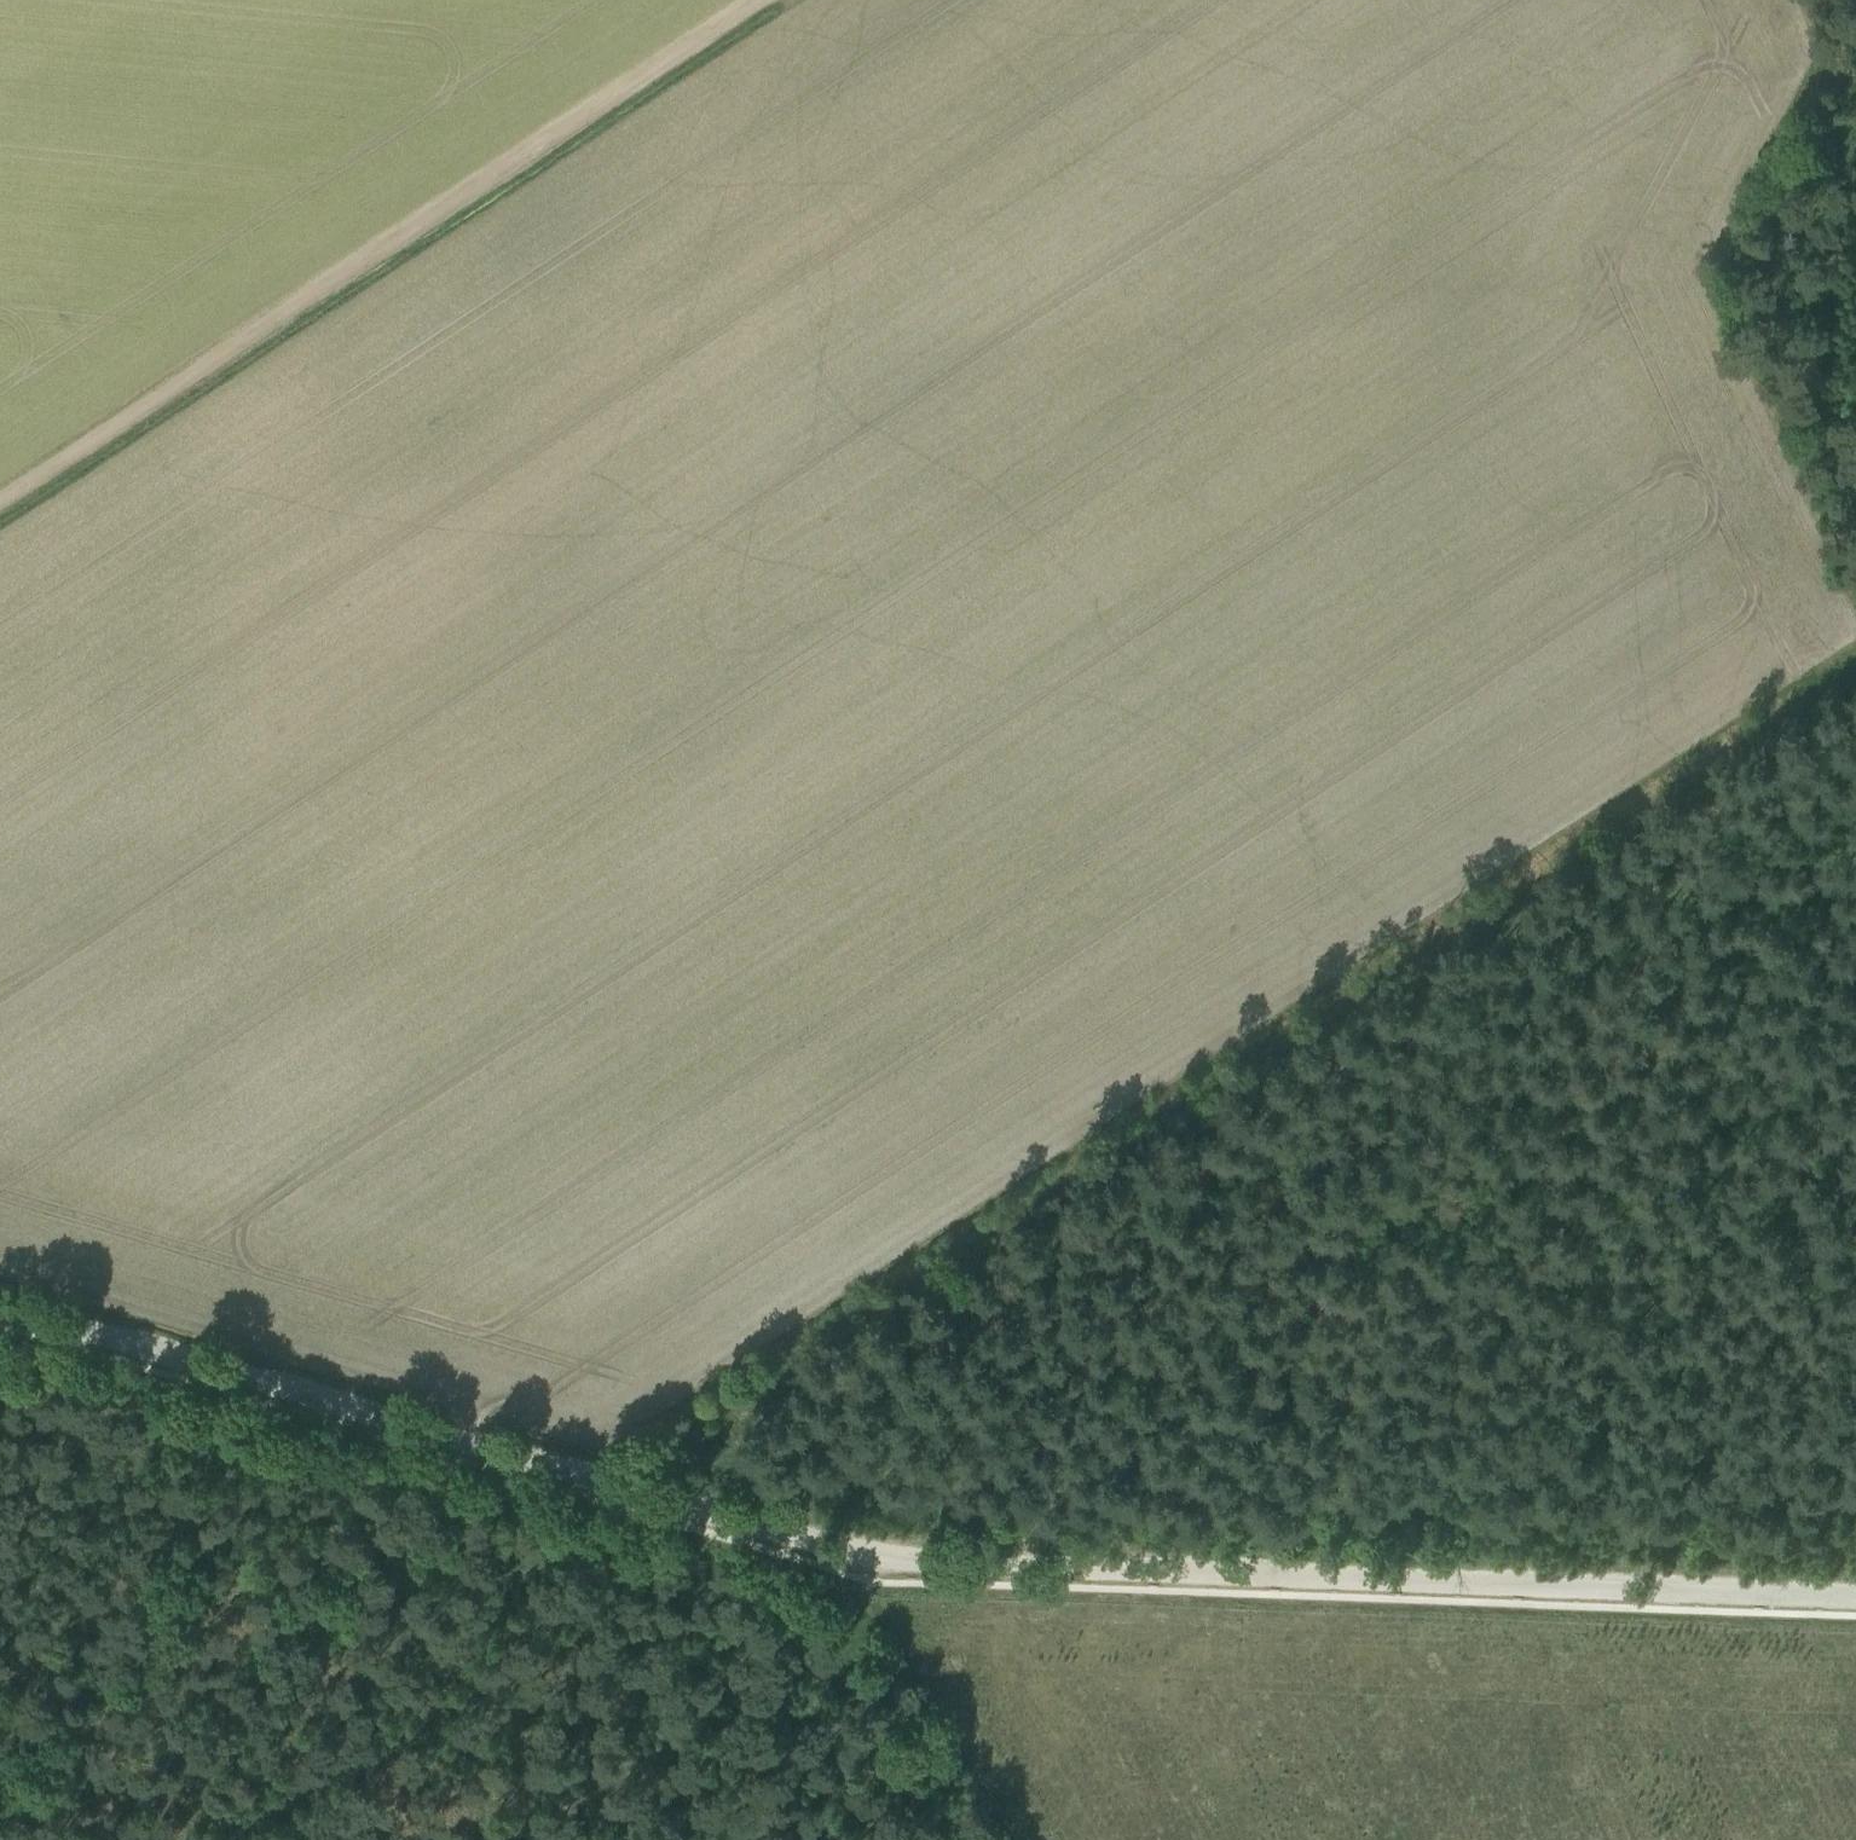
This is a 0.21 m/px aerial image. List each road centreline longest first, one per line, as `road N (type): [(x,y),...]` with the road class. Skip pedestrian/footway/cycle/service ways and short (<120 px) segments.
road 1 (track): [(0,1303),(844,1547),(917,1558),(1855,1590)]
road 2 (track): [(766,0),(0,504)]

